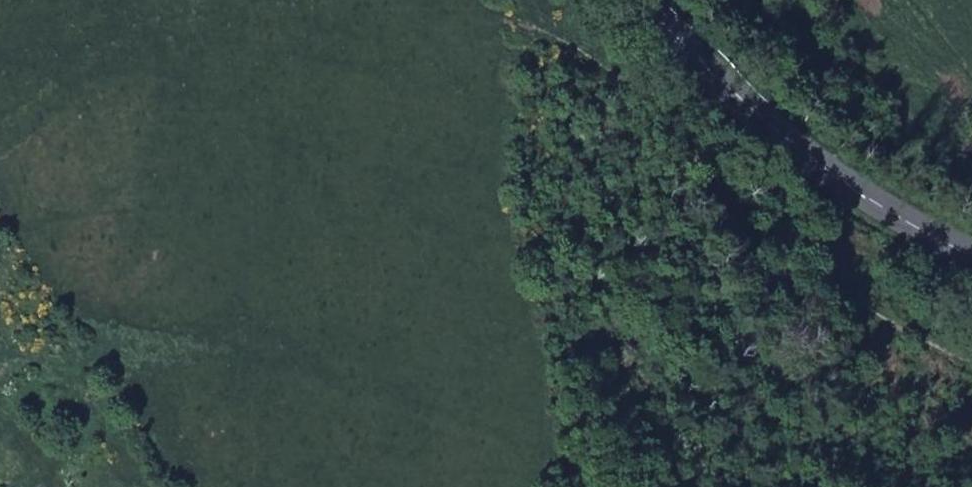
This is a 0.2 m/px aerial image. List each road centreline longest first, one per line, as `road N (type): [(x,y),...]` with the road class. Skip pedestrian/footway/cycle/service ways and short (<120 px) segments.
road 1 (secondary): [(971,255),(854,190),(781,135),(640,0)]
road 2 (track): [(140,486),(73,379),(0,358)]

